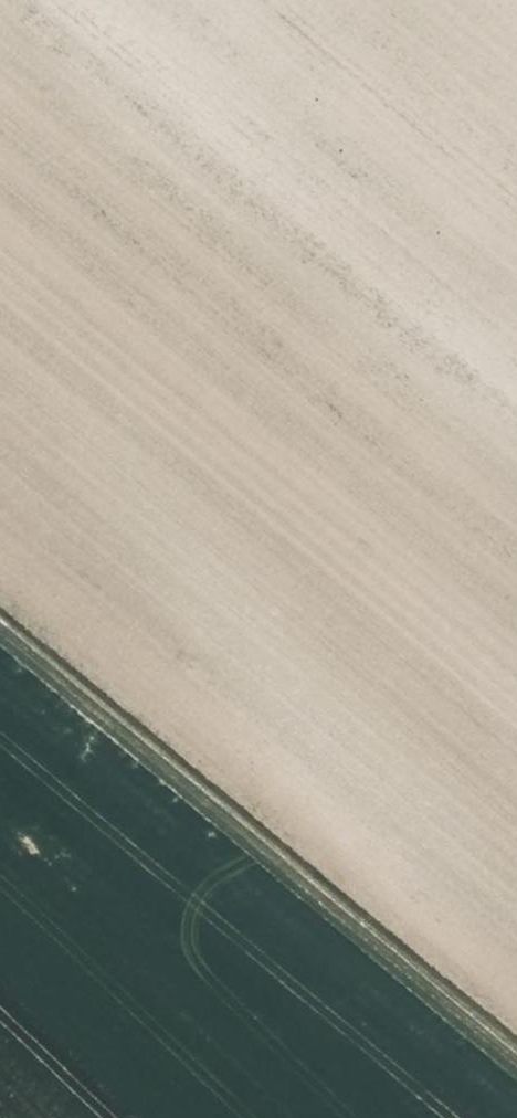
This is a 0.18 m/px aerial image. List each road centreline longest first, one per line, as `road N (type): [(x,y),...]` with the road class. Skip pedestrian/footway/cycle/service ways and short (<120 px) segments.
road 1 (track): [(516,1057),(0,624)]

